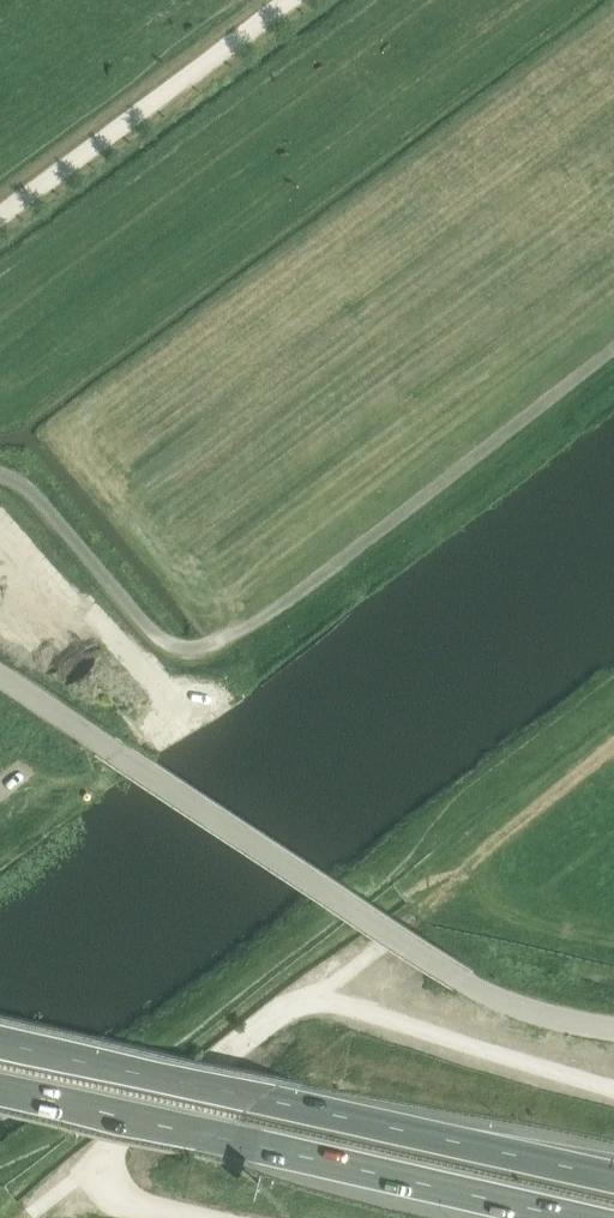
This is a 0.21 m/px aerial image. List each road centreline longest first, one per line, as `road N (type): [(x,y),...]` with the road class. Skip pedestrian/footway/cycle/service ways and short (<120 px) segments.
road 1 (unclassified): [(613,1031),(494,997),(0,680)]
road 2 (motorway): [(613,1180),(0,1044)]
road 3 (track): [(613,1093),(310,997),(277,1011),(105,1149),(98,1178)]
road 4 (motorway): [(0,1092),(567,1217)]
road 5 (track): [(325,996),(497,829),(613,739)]

